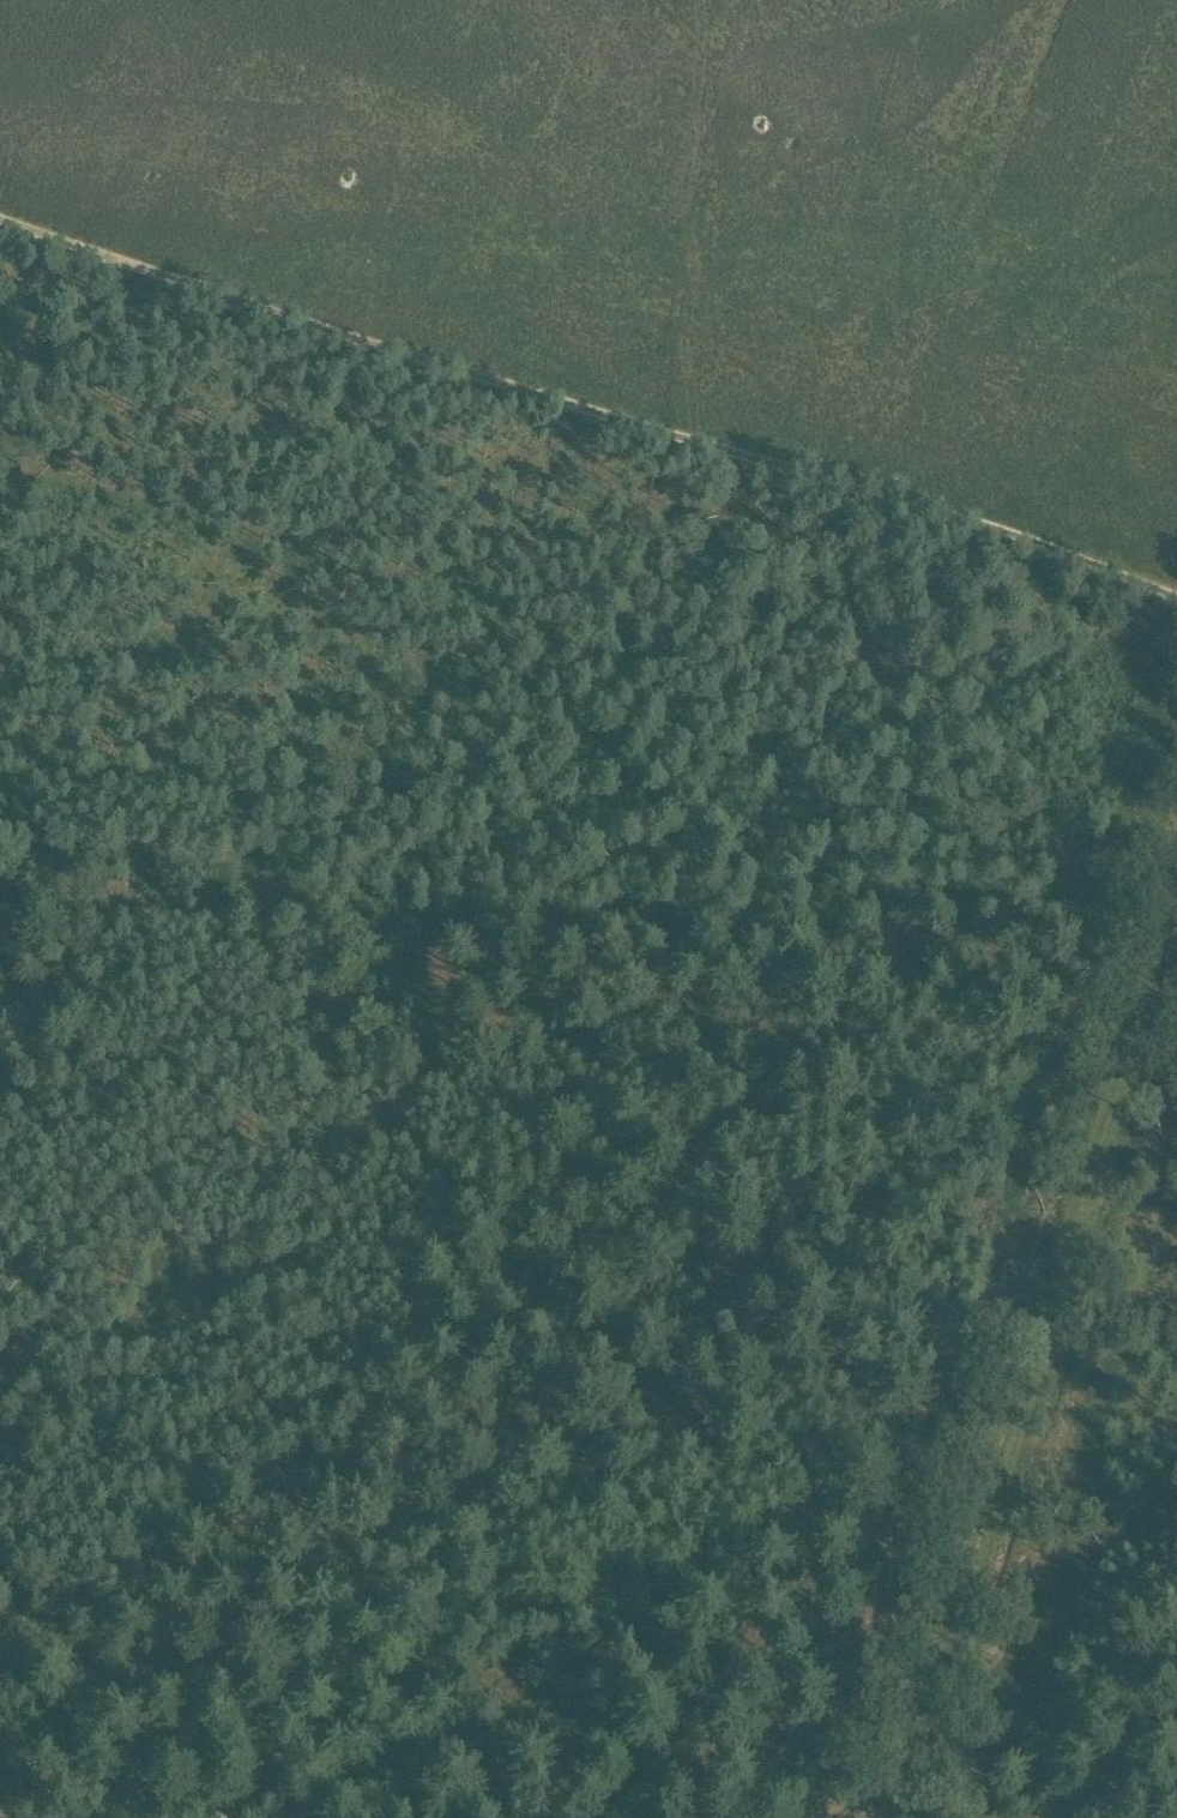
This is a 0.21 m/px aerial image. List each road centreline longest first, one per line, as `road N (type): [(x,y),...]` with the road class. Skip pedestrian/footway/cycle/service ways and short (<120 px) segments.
road 1 (track): [(0,227),(1176,600)]
road 2 (track): [(892,1817),(1176,910)]
road 3 (track): [(0,1599),(225,1817)]

